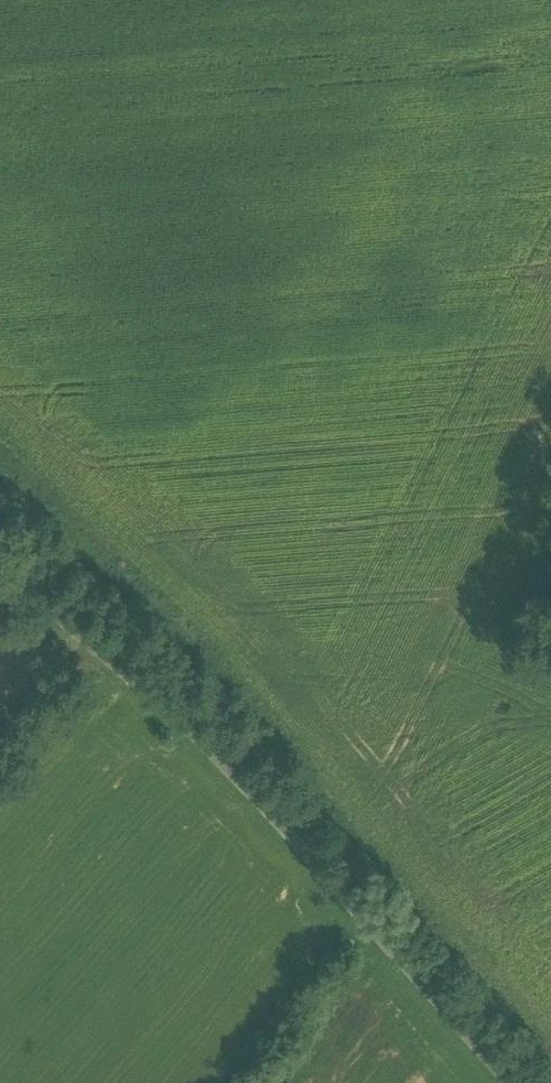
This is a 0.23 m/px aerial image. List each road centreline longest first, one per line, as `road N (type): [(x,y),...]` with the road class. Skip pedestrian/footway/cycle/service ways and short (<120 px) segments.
road 1 (unclassified): [(491,1082),(423,998),(0,569)]

